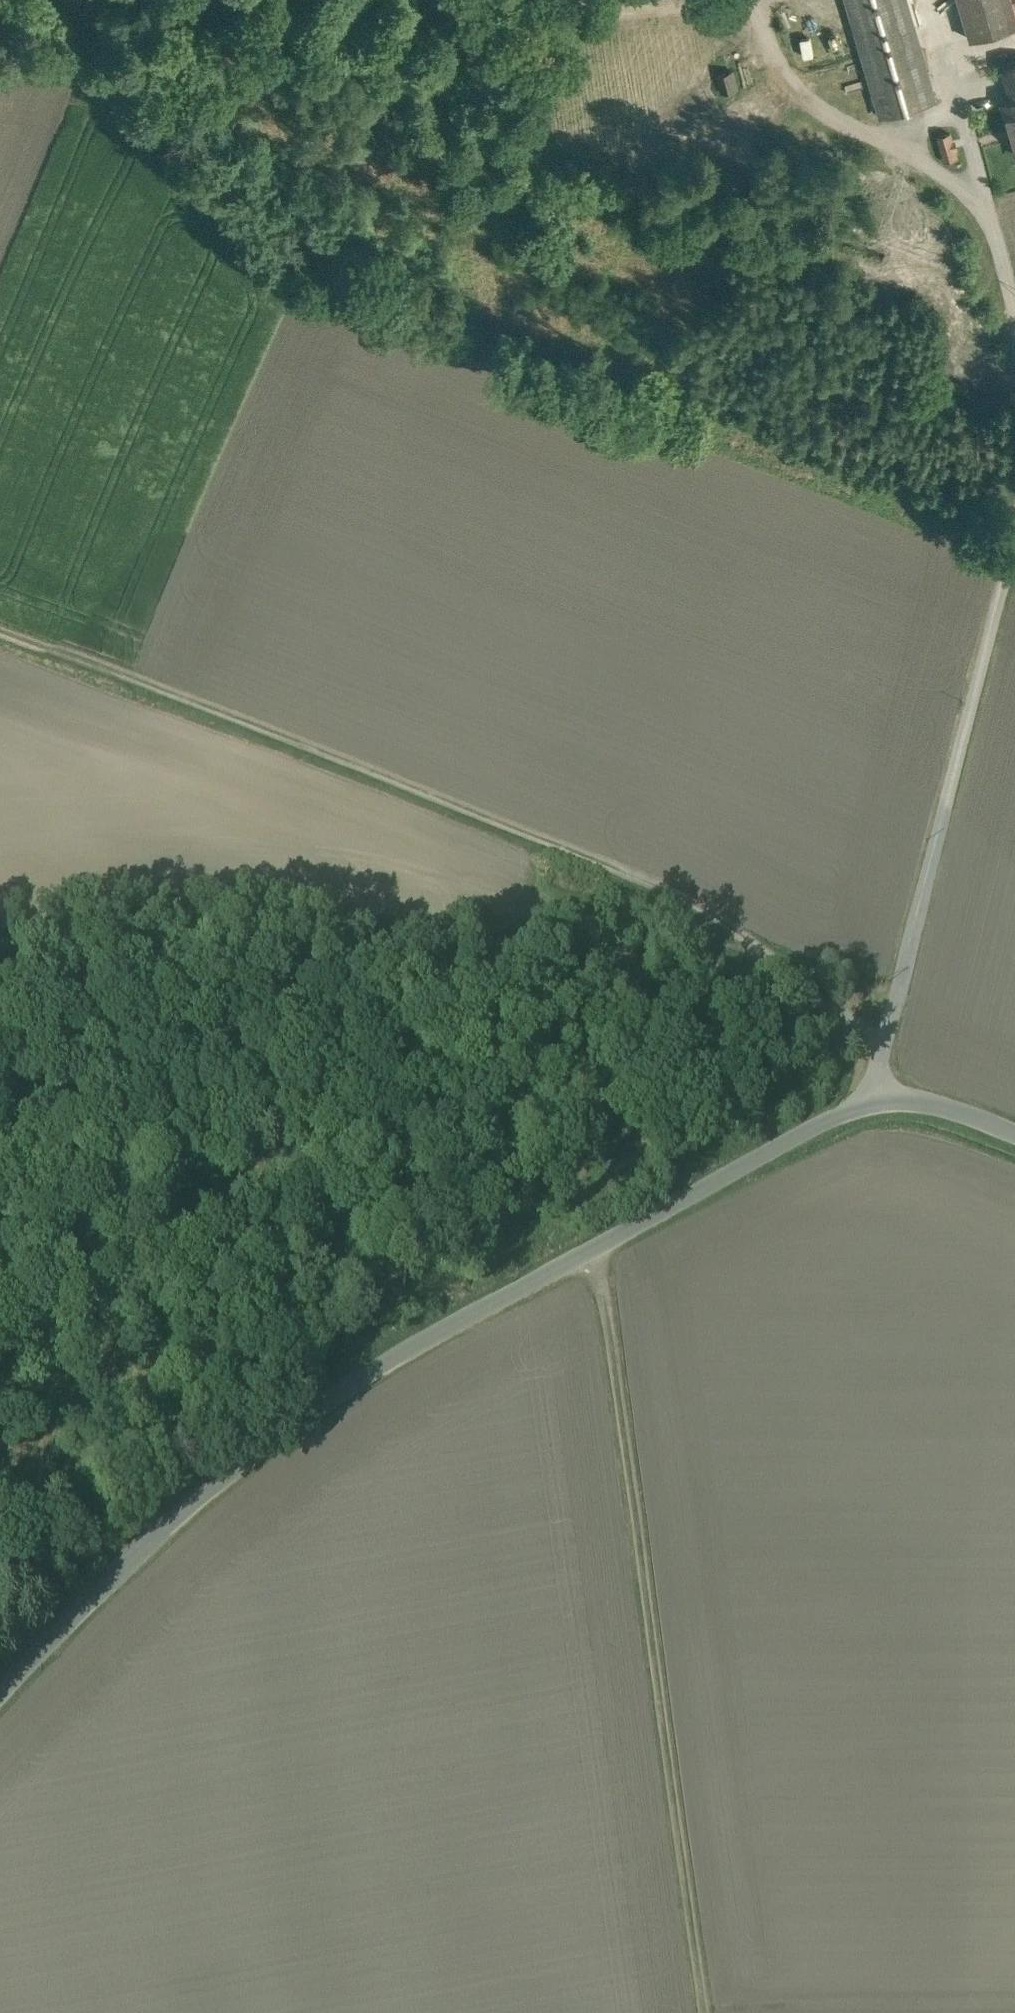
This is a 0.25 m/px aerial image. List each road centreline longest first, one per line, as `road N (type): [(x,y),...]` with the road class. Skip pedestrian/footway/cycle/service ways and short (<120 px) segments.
road 1 (unclassified): [(0,1708),(264,1453),(576,1241),(850,1093),(900,1094),(1014,1138)]
road 2 (track): [(0,610),(617,850),(799,972),(879,1090)]
road 3 (track): [(576,1241),(656,1612),(710,2012)]

